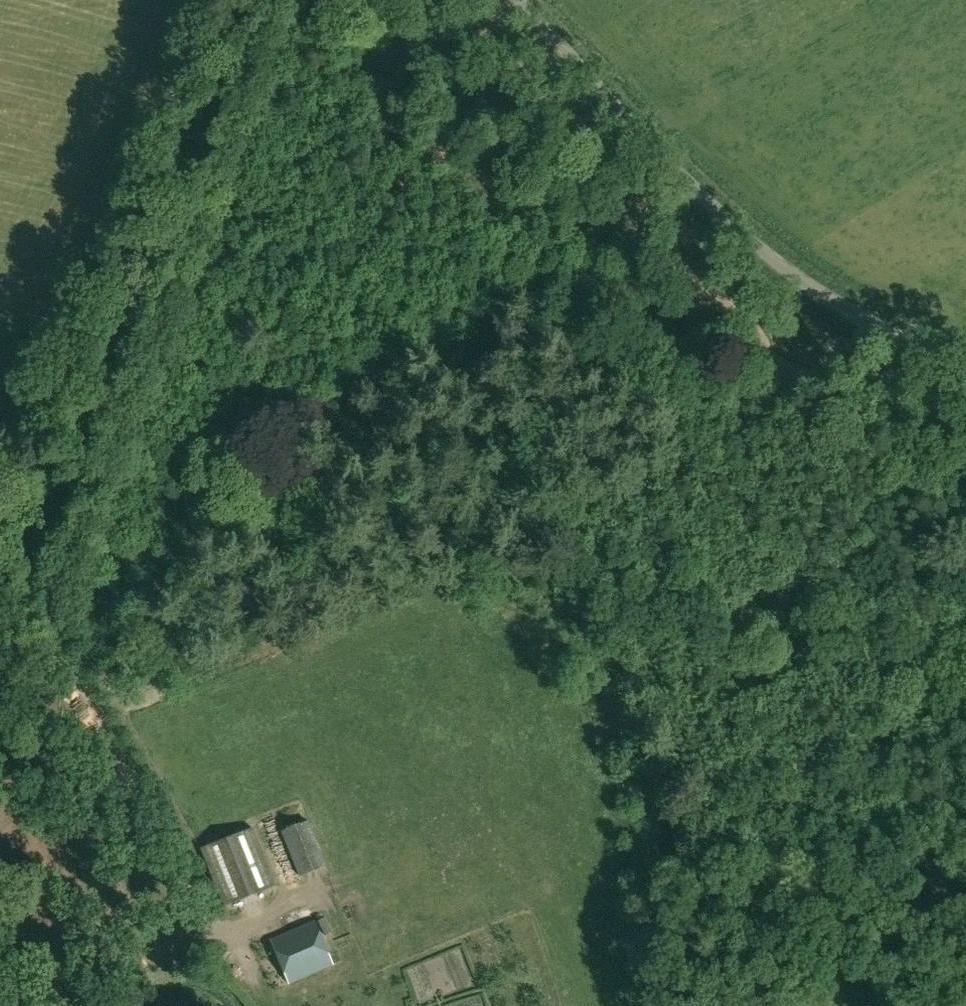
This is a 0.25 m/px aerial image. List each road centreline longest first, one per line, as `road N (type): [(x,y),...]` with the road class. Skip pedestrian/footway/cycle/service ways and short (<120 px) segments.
road 1 (track): [(277,0),(0,814)]
road 2 (track): [(464,0),(498,38),(589,186),(625,225),(720,293),(788,362),(965,433)]
road 3 (unclassified): [(965,374),(843,308),(733,228),(520,0)]
road 4 (track): [(47,673),(132,729),(165,853),(231,935)]

